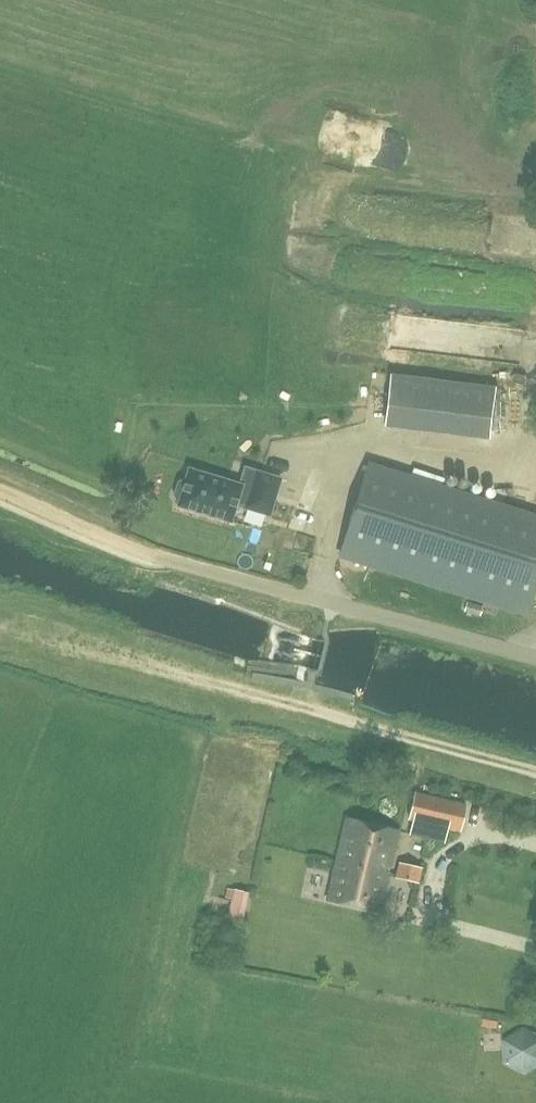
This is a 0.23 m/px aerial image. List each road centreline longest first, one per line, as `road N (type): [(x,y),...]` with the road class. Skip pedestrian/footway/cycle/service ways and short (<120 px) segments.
road 1 (unclassified): [(535,660),(182,562)]
road 2 (track): [(0,631),(309,709)]
road 3 (track): [(309,709),(535,772)]
road 4 (track): [(182,562),(0,490)]

